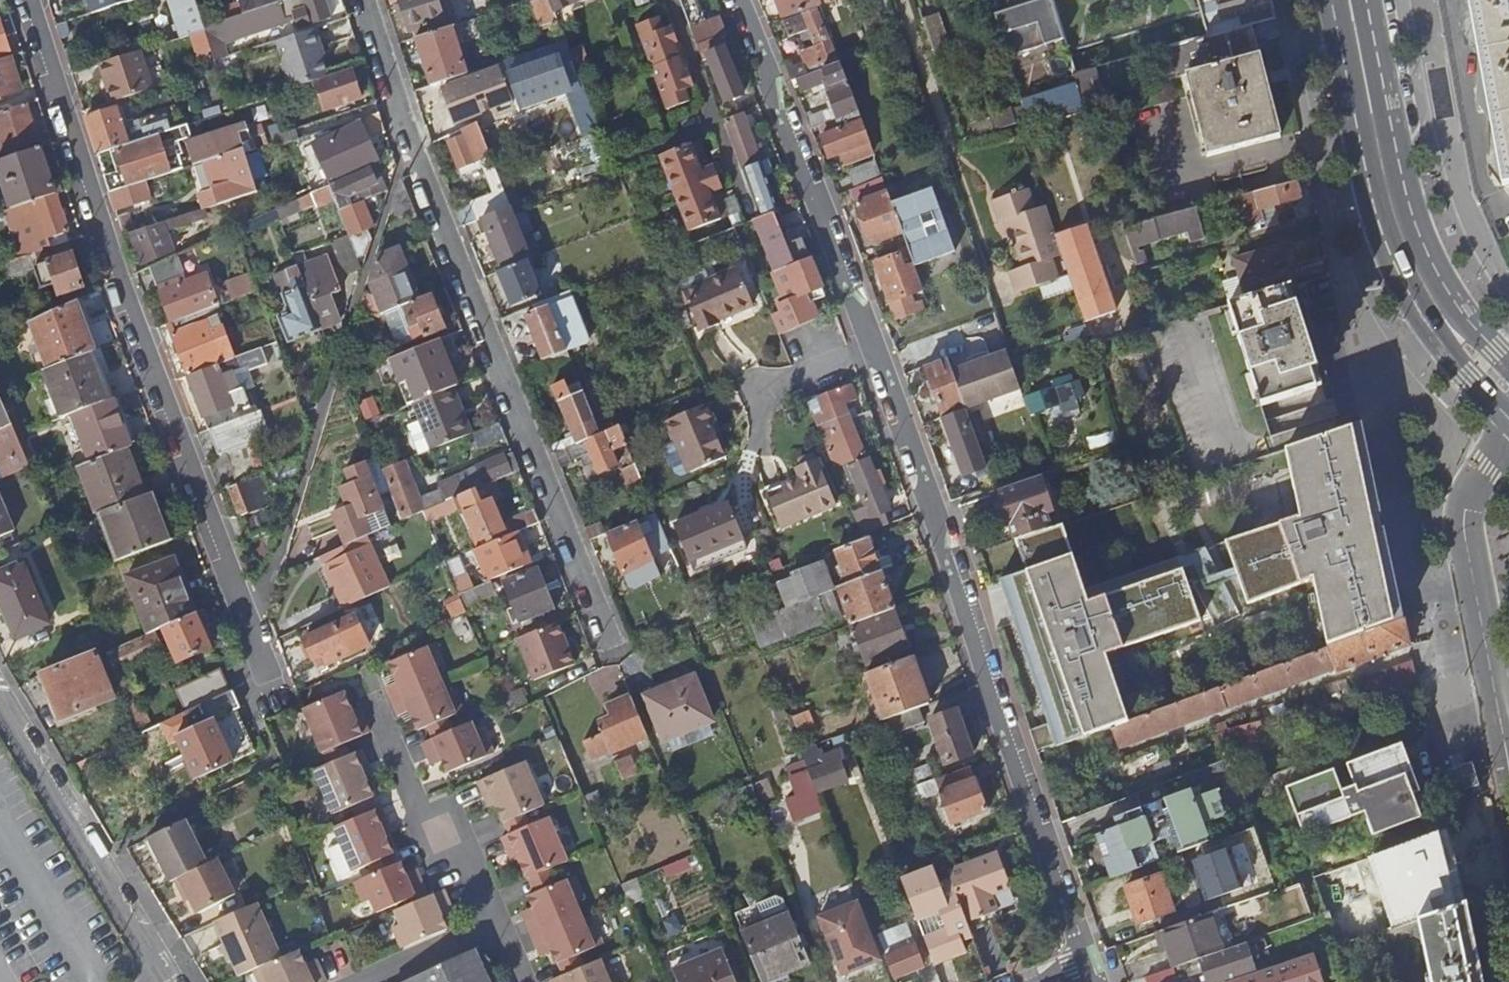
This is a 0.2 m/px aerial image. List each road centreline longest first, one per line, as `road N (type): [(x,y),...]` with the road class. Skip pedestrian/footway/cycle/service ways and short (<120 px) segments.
road 1 (residential): [(739,0),(925,472),(943,551),(1085,965)]
road 2 (residential): [(26,0),(104,244),(265,669)]
road 3 (residential): [(364,0),(409,136),(611,644)]
road 4 (primary): [(1331,0),(1389,250),(1423,314),(1508,418)]
road 5 (primary): [(1508,364),(1437,274),(1413,217),(1366,0)]
road 6 (residential): [(170,981),(0,697)]
road 7 (tertiary): [(1500,716),(1464,509),(1508,418)]

